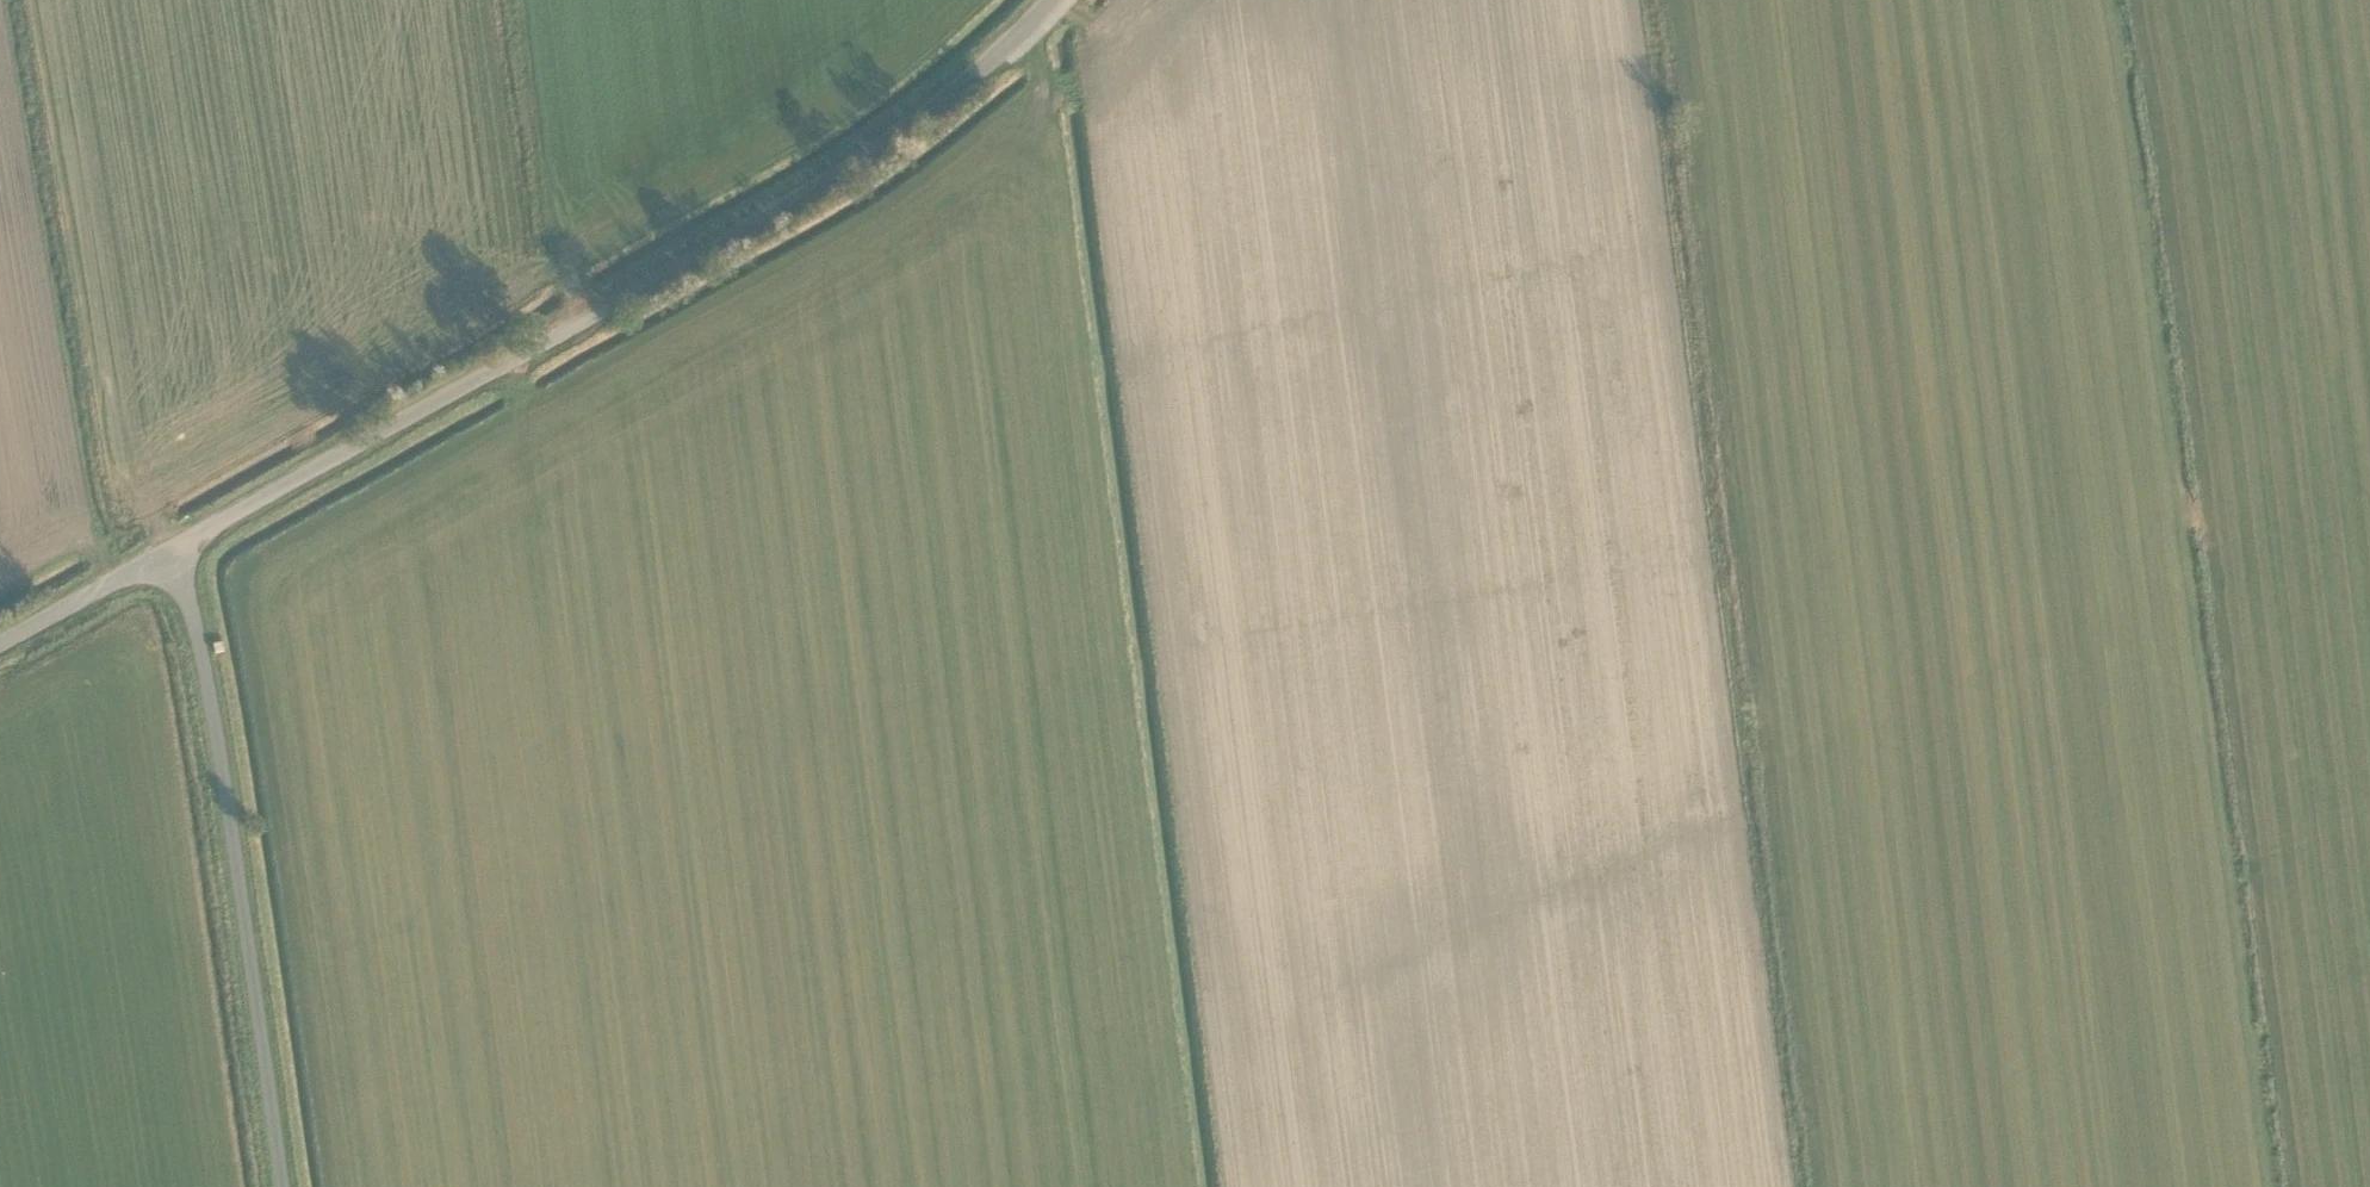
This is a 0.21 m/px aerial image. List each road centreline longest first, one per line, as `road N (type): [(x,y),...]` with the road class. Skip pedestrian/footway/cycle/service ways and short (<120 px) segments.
road 1 (unclassified): [(168,553),(769,215),(949,94),(1048,0)]
road 2 (unclassified): [(283,1186),(189,591),(168,553)]
road 3 (unclassified): [(0,646),(168,553)]

